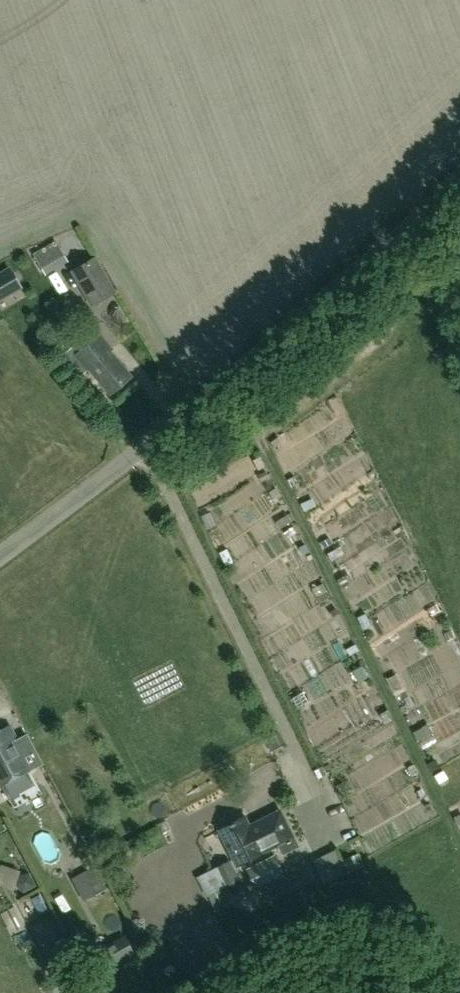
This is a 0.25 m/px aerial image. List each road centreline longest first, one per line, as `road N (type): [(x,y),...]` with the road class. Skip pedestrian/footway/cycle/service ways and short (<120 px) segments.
road 1 (unclassified): [(0,554),(155,438),(459,164)]
road 2 (track): [(348,259),(378,335),(185,479)]

